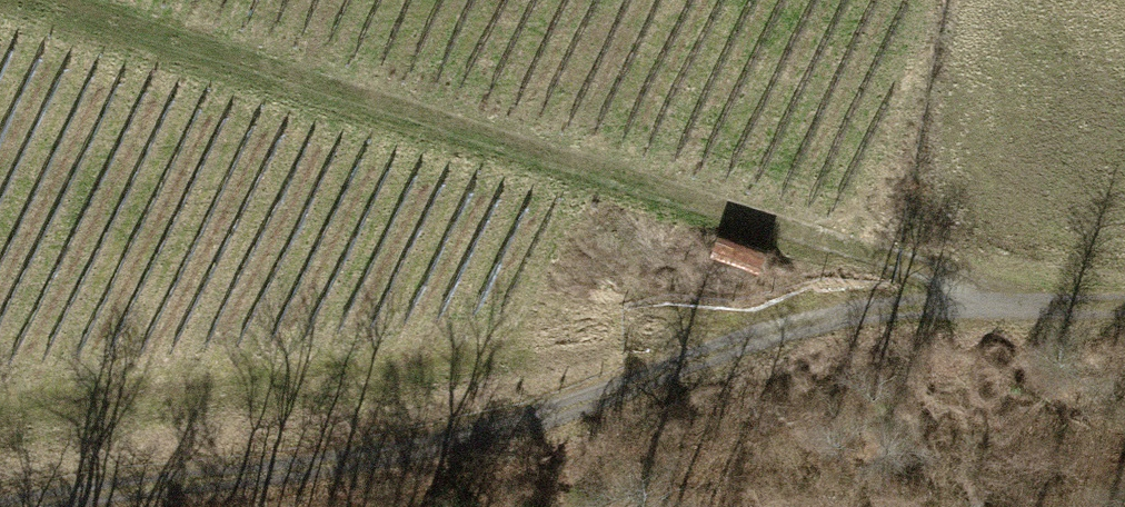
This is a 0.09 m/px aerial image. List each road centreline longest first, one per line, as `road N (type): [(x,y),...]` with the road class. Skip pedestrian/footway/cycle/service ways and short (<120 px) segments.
road 1 (track): [(23,506),(105,485),(333,463),(551,417),(775,331),(976,294),(1124,309)]
road 2 (track): [(976,294),(43,0)]

